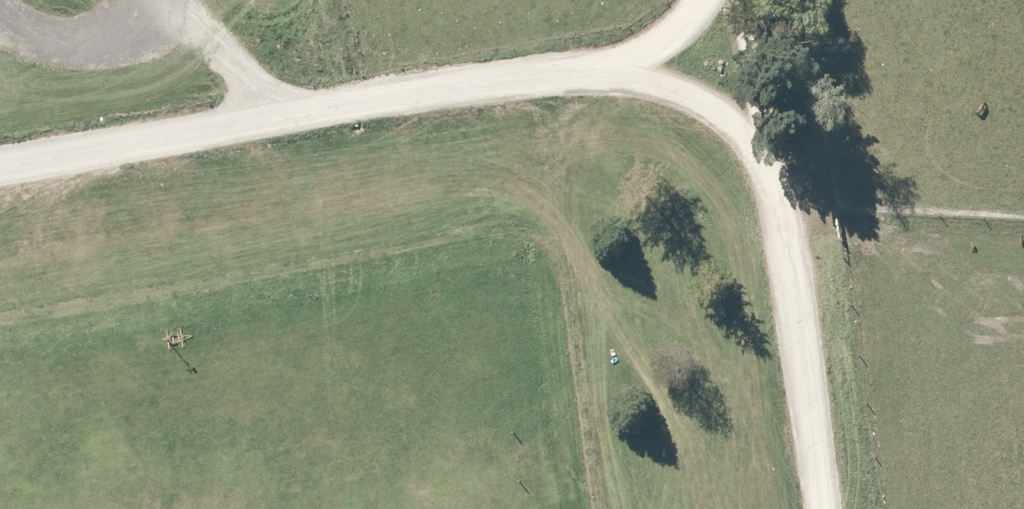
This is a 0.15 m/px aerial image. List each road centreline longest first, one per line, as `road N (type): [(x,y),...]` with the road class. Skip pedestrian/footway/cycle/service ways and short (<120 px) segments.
road 1 (unclassified): [(702,0),(642,51),(602,62),(0,163)]
road 2 (unclassified): [(829,508),(747,0)]
road 3 (track): [(146,0),(332,108)]

